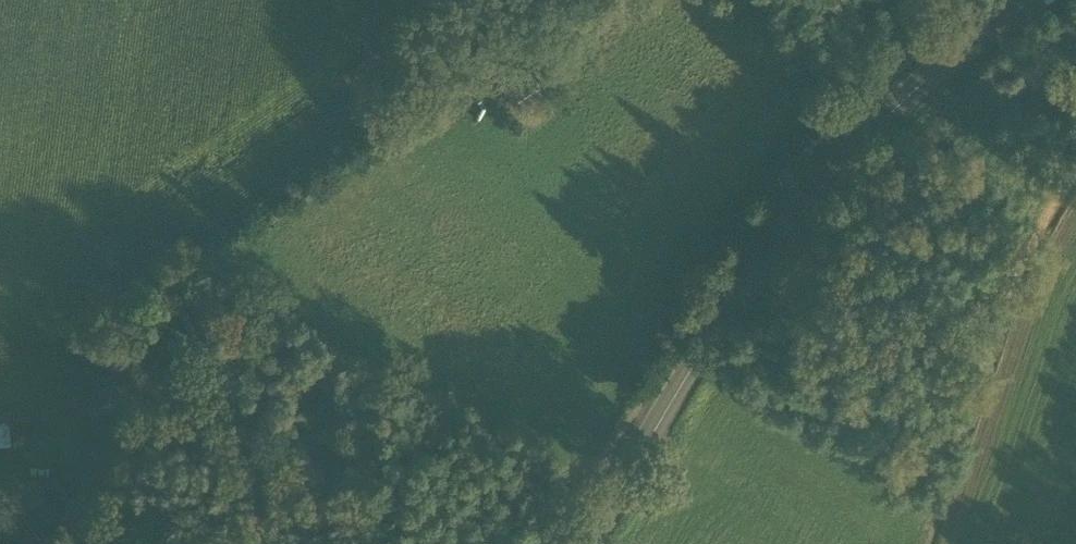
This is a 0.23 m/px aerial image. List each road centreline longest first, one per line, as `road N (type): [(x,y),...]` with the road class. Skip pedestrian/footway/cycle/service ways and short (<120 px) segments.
road 1 (secondary): [(1033,0),(962,47),(827,180),(711,338),(590,543)]

